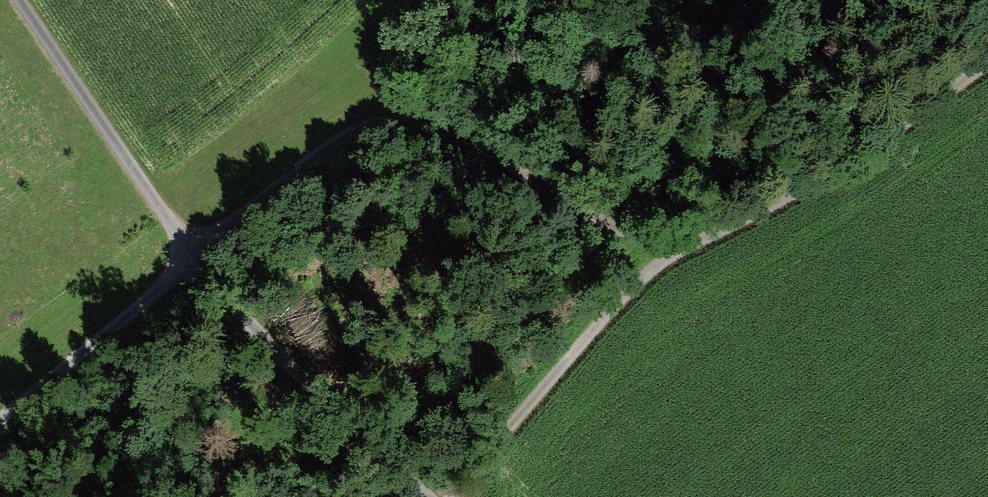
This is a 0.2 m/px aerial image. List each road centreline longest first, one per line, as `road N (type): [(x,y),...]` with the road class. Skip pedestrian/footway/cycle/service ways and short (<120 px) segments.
road 1 (track): [(0,419),(321,156),(381,121),(439,120),(534,167),(636,268)]
road 2 (track): [(444,496),(636,268),(872,154),(987,63)]
road 3 (unclassified): [(20,0),(200,258),(435,496)]

